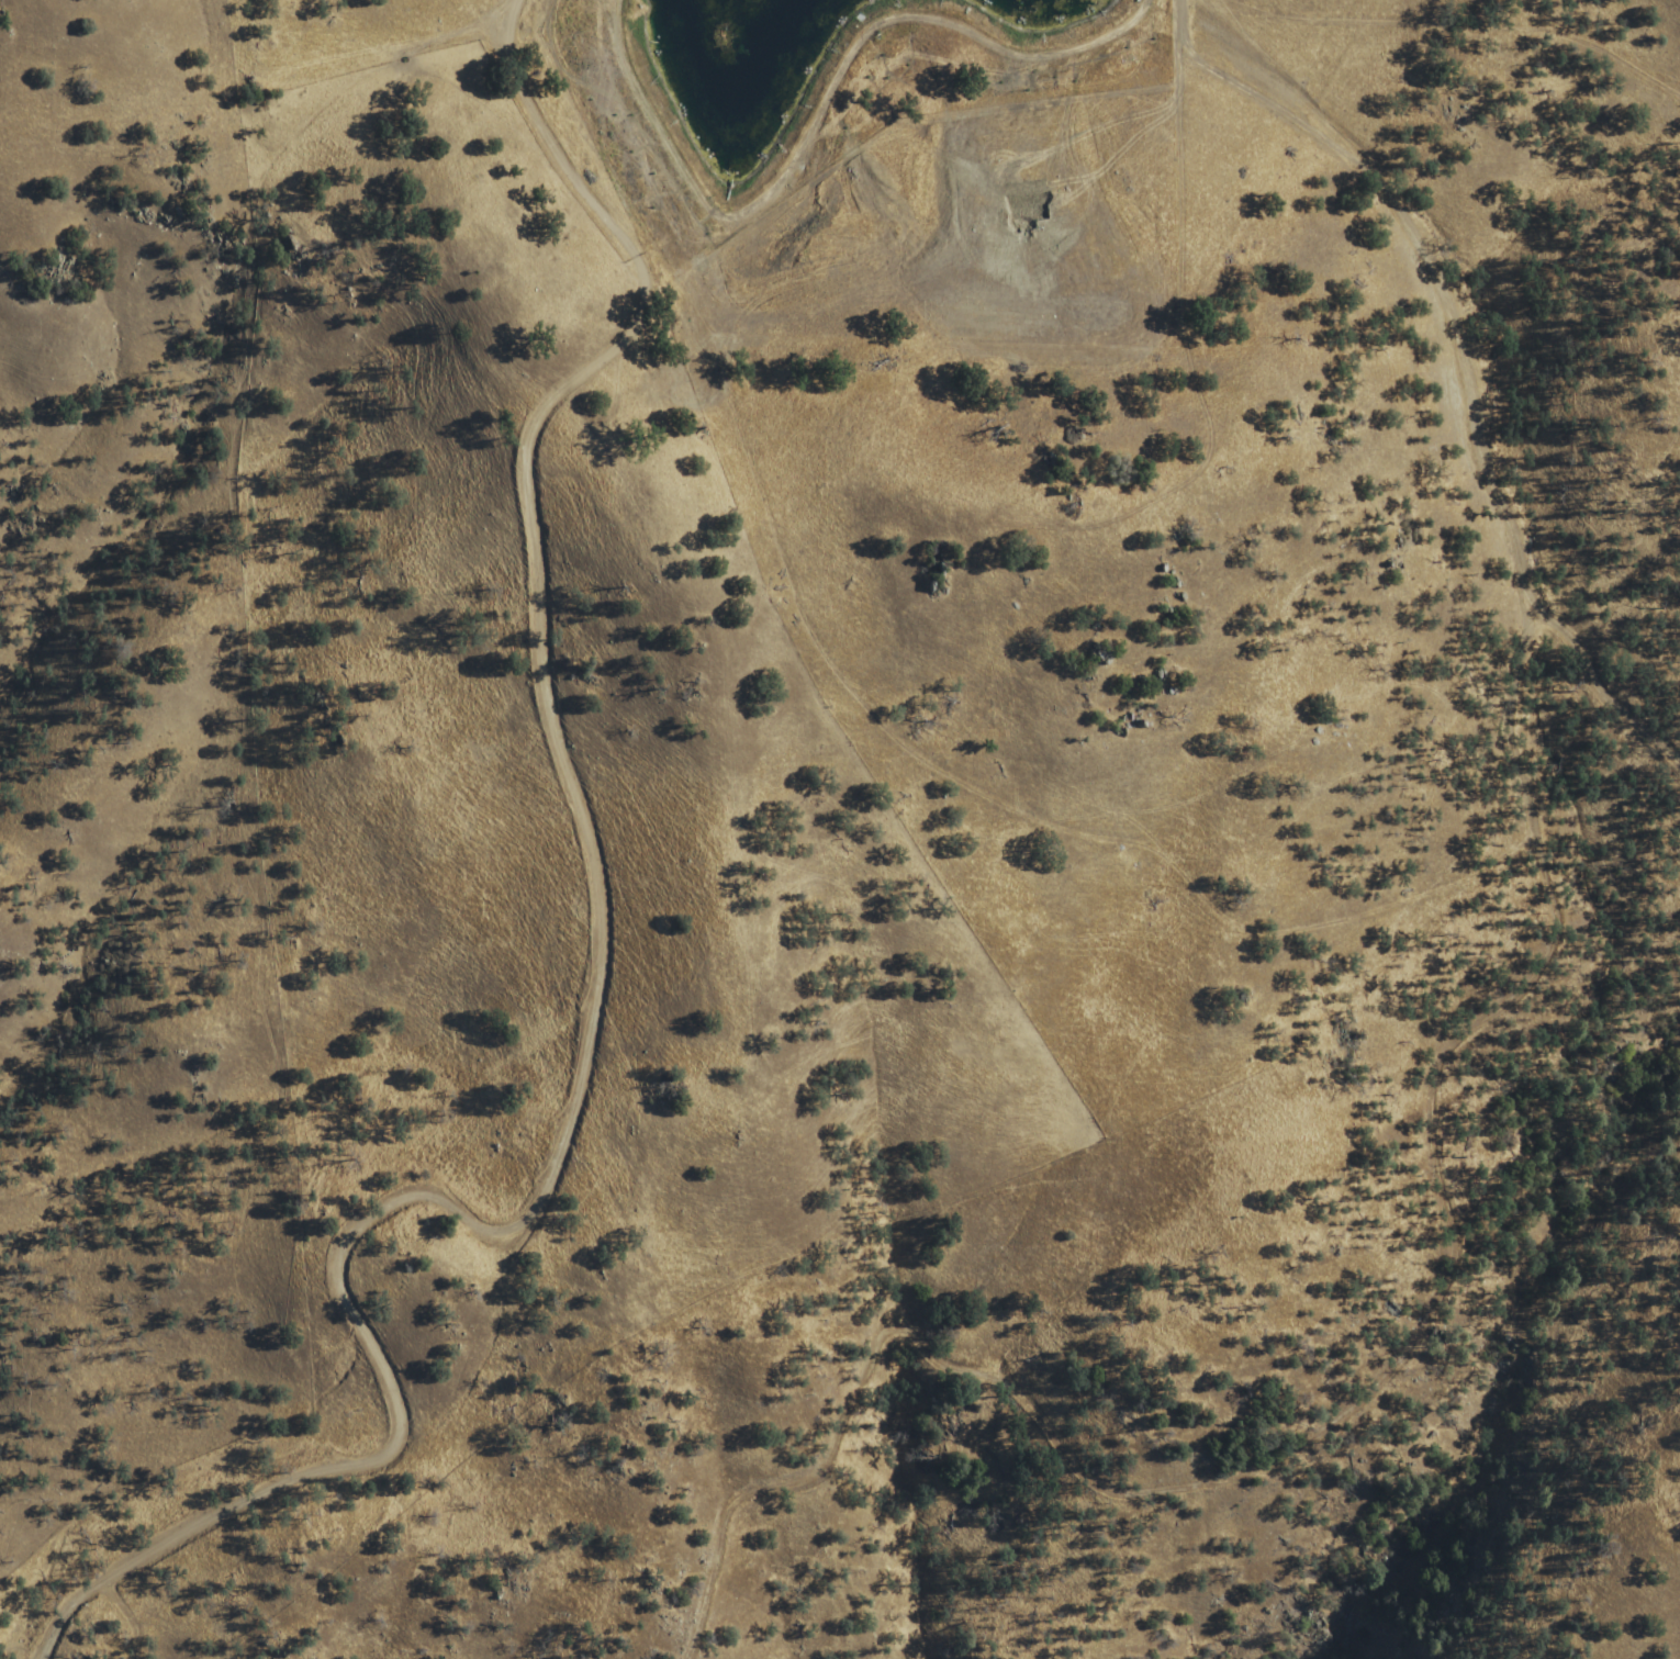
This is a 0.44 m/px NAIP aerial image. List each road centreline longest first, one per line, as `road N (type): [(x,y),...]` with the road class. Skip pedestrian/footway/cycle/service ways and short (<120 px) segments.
road 1 (residential): [(695,1658),(731,1521),(814,1490),(831,1471),(889,1342),(920,1346),(937,1386),(968,1389),(1013,1410),(1090,1502),(1109,1506),(1244,1486),(1379,1413),(1455,1288),(1458,1263),(1432,1143),(1435,1090),(1444,1072),(1546,984),(1560,952),(1530,805),(1502,758),(1514,736),(1533,635),(1555,635),(1576,652),(1612,719),(1679,777)]

